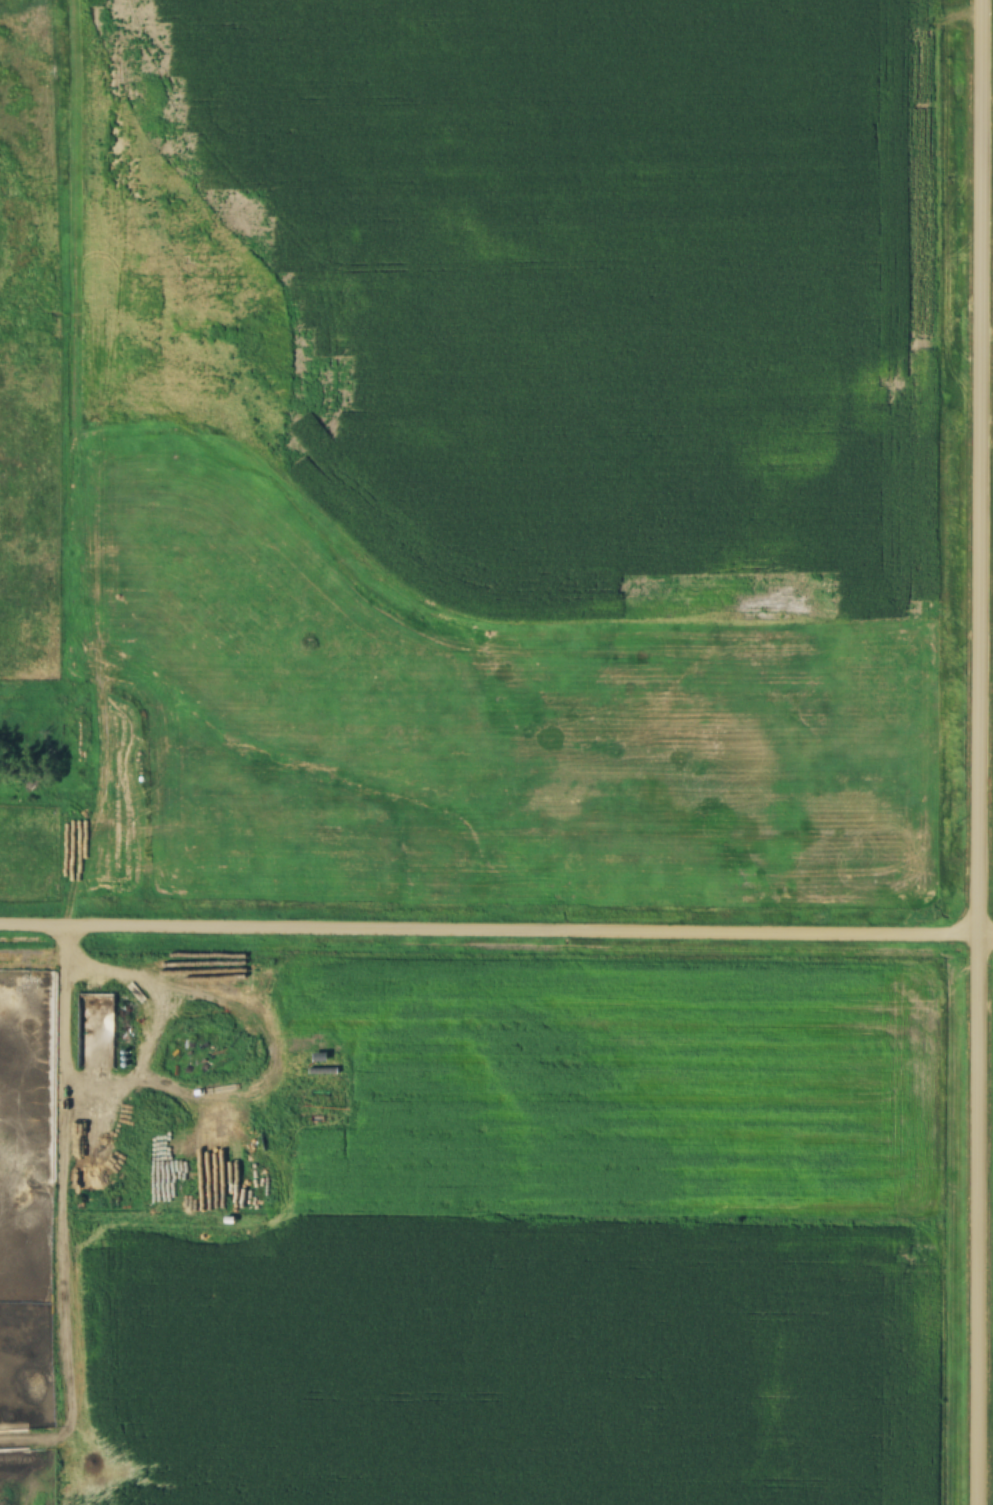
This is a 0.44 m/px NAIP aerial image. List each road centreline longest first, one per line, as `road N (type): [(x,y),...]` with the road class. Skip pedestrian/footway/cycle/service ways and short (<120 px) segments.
road 1 (residential): [(978,1504),(980,0)]
road 2 (residential): [(0,924),(992,934)]

